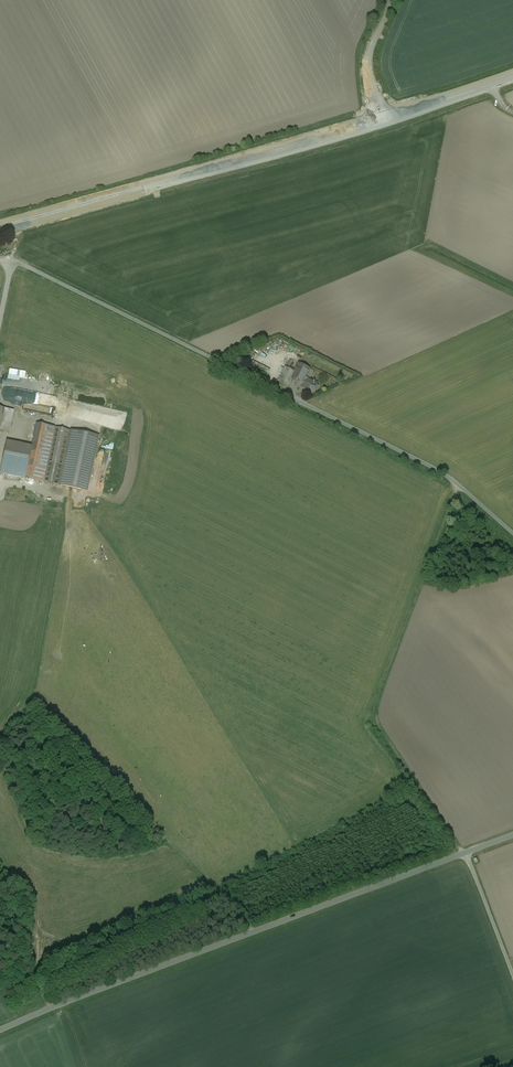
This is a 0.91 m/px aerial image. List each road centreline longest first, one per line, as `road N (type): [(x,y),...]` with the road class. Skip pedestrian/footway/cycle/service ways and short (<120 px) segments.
road 1 (unclassified): [(512,534),(445,474),(0,260)]
road 2 (unclassified): [(464,854),(0,1031)]
road 3 (secondary): [(0,228),(382,119)]
road 4 (unclassified): [(512,975),(464,854)]
road 5 (unclassified): [(393,0),(369,62),(382,119)]

